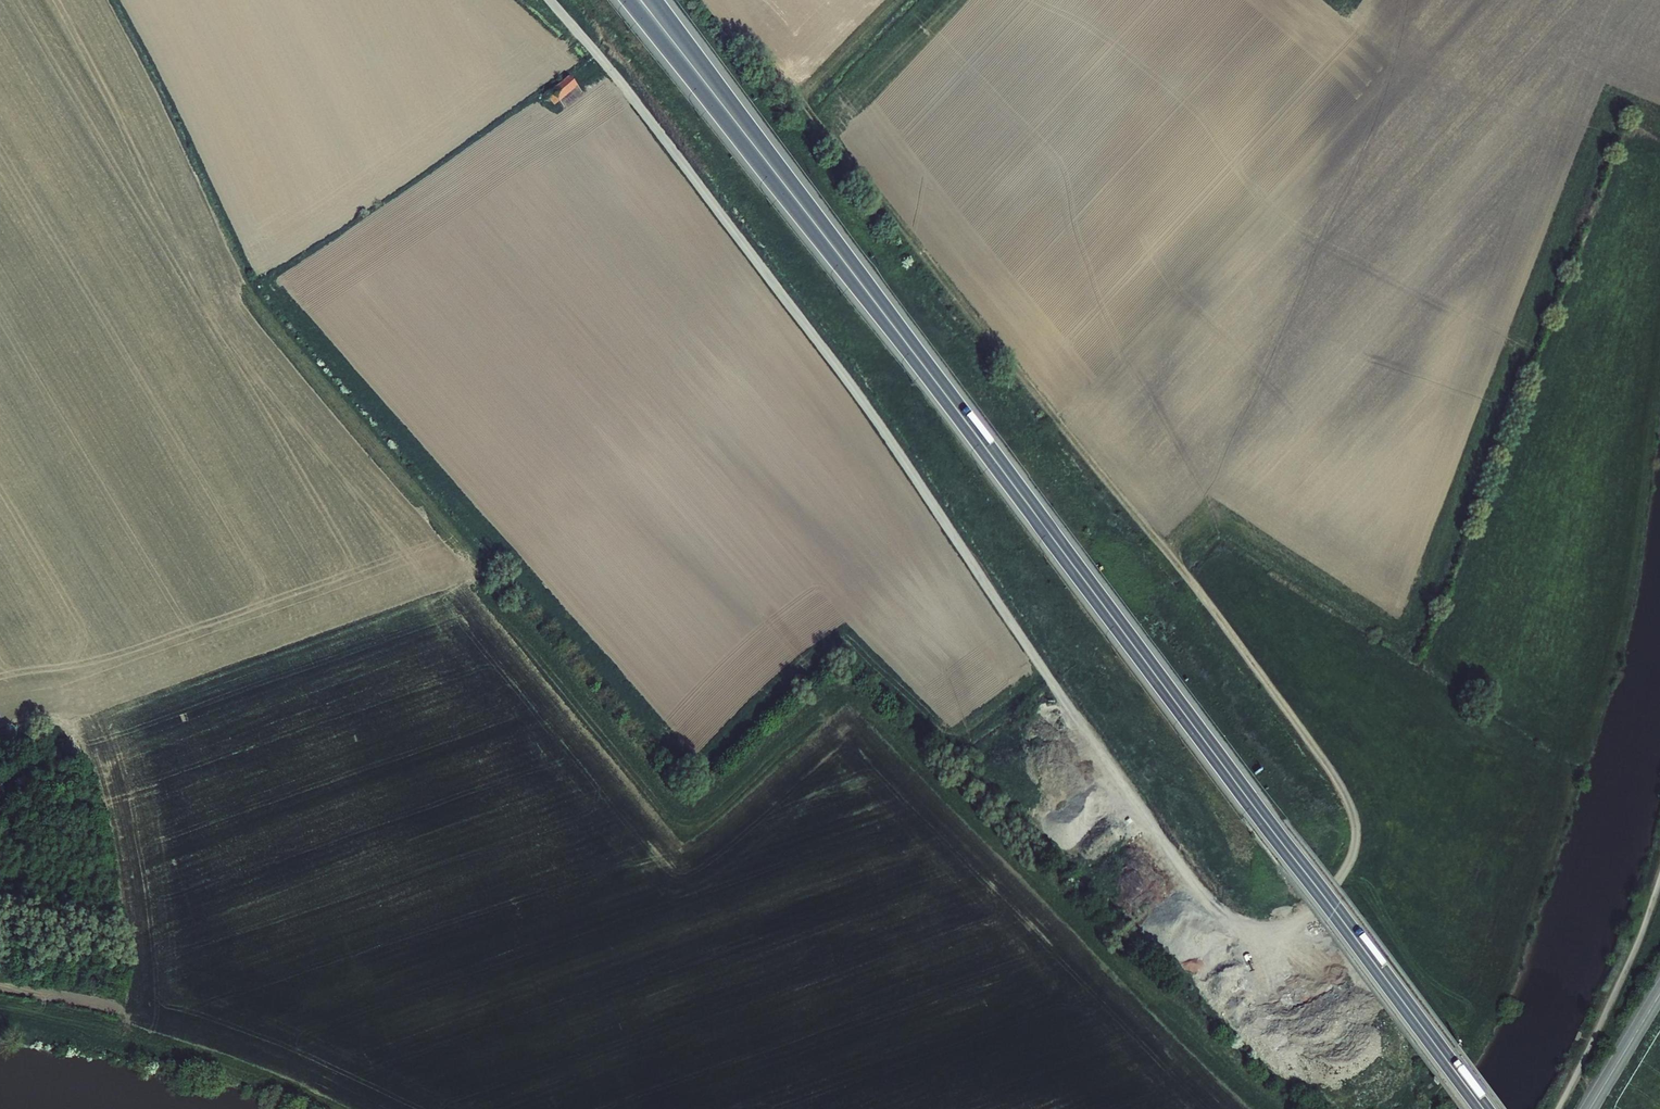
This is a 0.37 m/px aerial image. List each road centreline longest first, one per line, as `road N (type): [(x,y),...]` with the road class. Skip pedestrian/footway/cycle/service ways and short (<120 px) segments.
road 1 (trunk): [(754,143),(1478,1108)]
road 2 (trunk): [(631,0),(754,143)]
road 3 (trunk): [(754,143),(649,0)]
road 4 (track): [(0,730),(47,721),(63,730),(71,760),(10,781)]
road 5 (secondary): [(1590,1108),(1659,993)]

